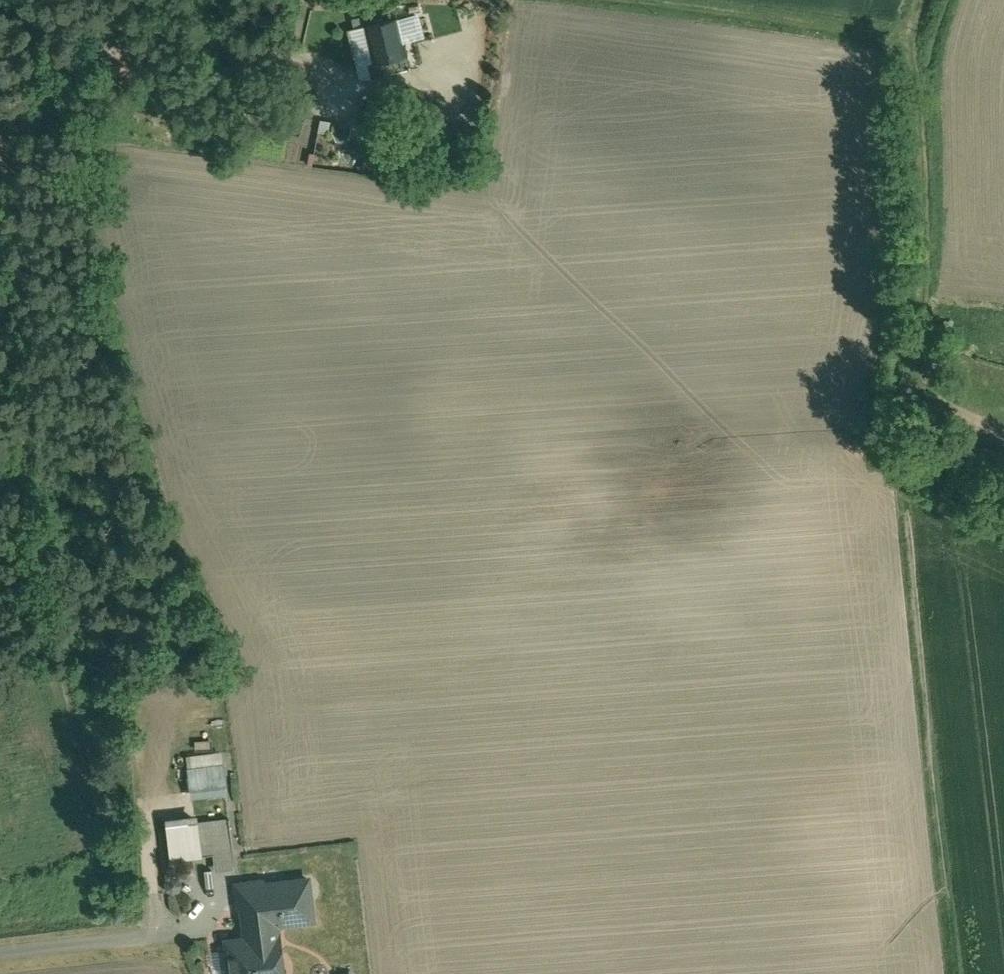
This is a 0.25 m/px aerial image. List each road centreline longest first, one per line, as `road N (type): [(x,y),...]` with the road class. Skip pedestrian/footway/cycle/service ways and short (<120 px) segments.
road 1 (track): [(912,41),(929,208),(925,304),(895,444),(951,973)]
road 2 (track): [(926,0),(912,41),(668,0)]

